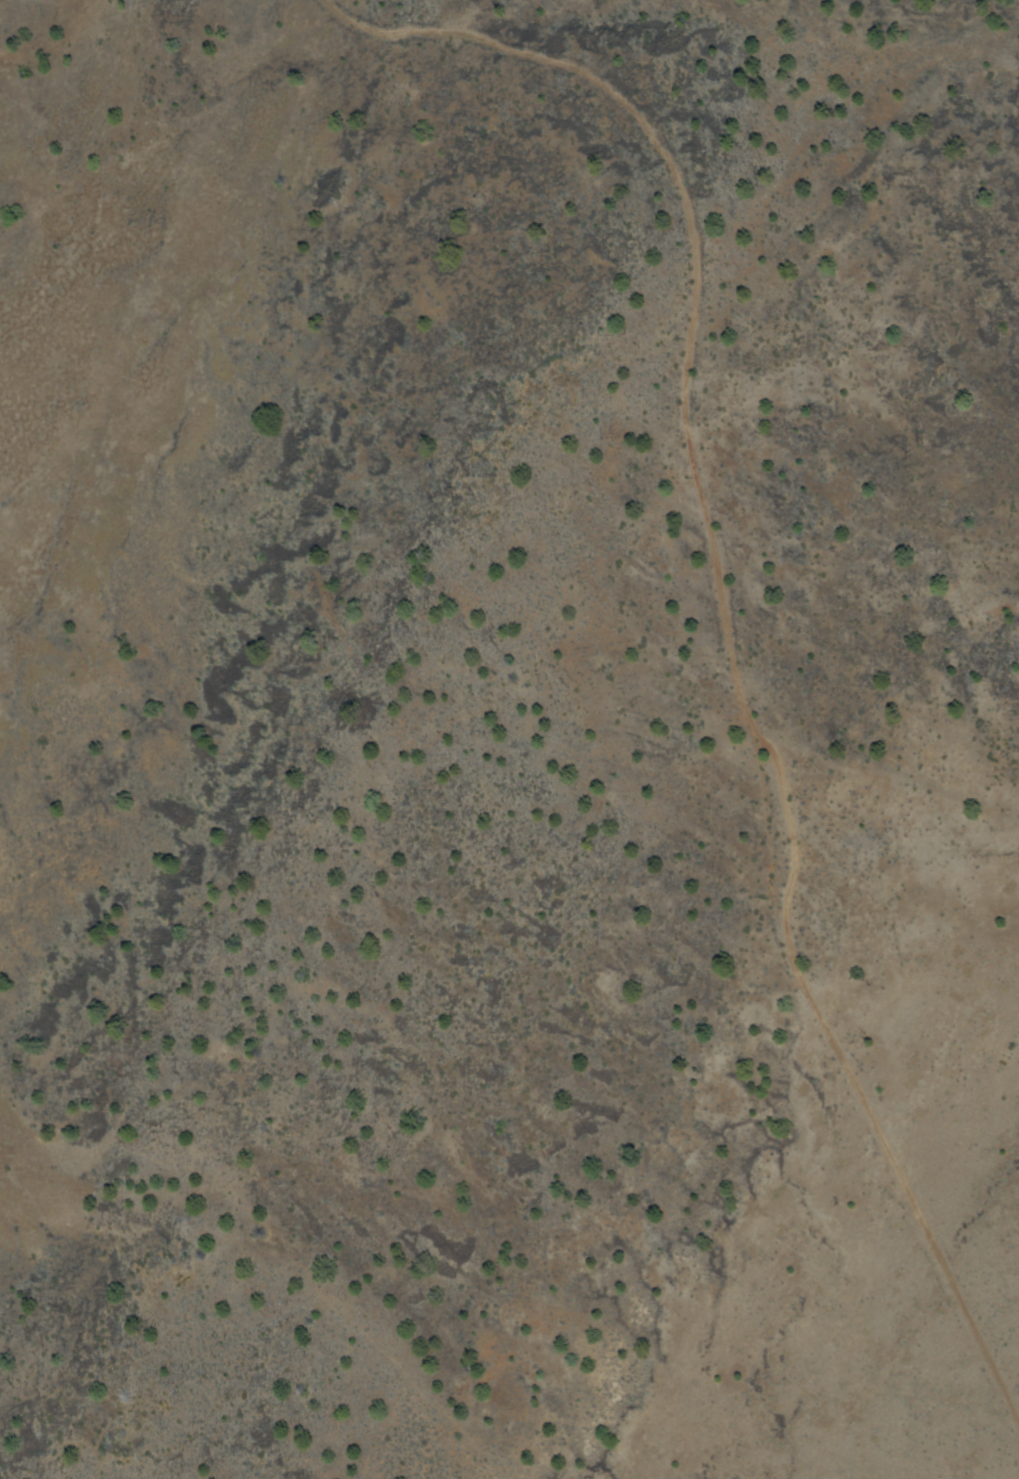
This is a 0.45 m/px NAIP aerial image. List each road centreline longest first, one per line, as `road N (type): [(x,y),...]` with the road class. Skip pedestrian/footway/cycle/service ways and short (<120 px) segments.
road 1 (track): [(1018,1422),(796,960),(796,840),(778,759),(743,689),(708,482),(691,430),(700,261),(677,171),(629,101),(574,64),(472,31),(370,30),(326,0)]

